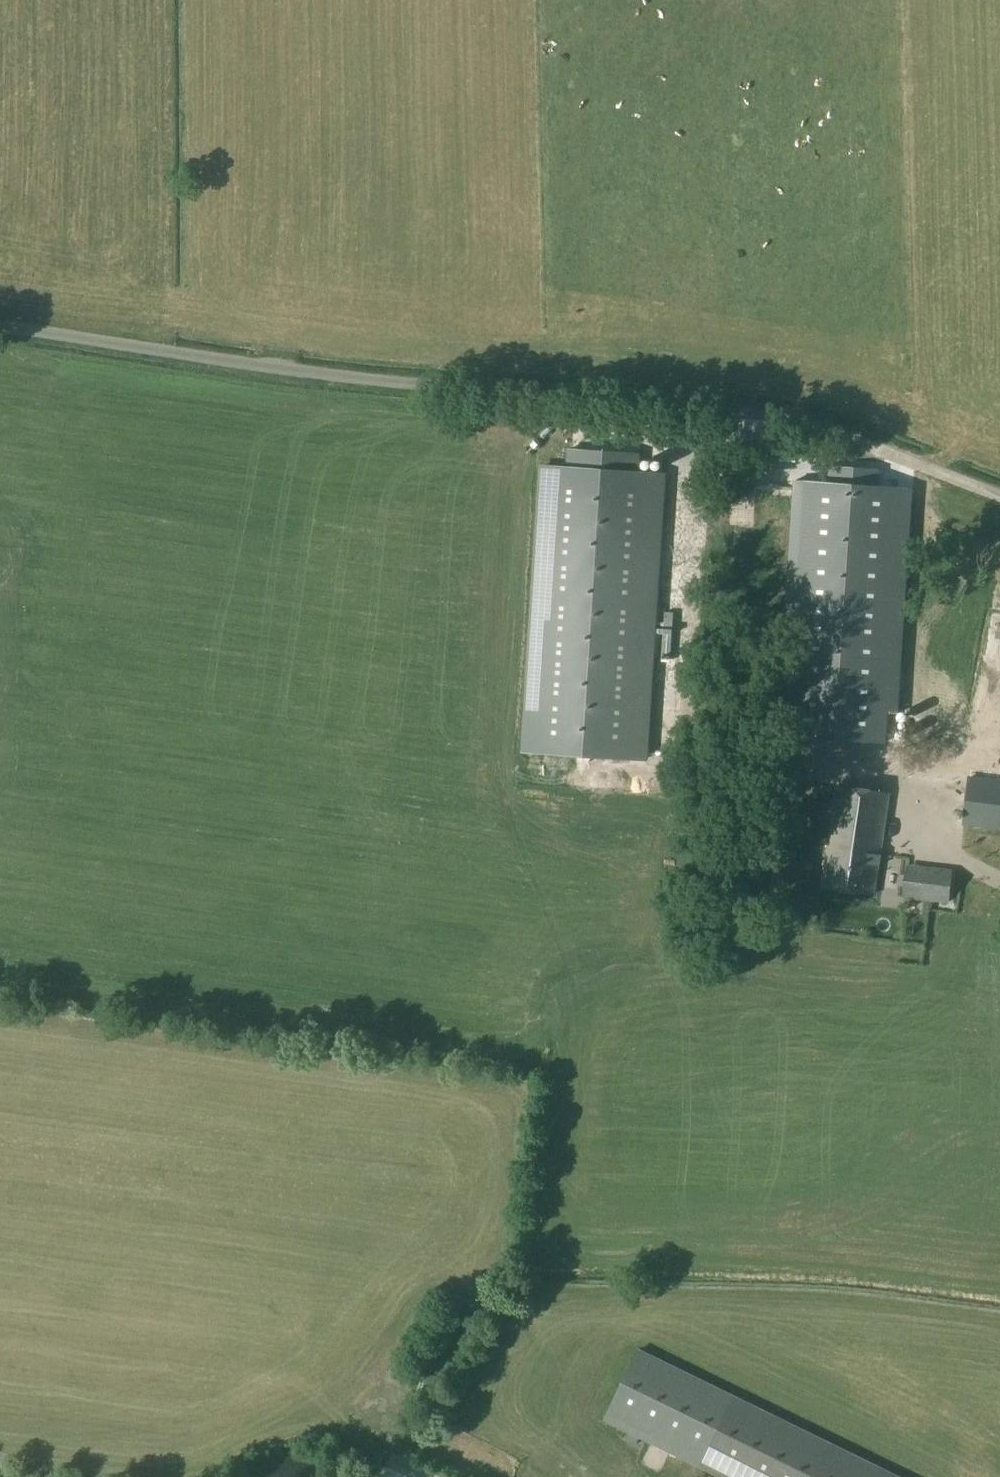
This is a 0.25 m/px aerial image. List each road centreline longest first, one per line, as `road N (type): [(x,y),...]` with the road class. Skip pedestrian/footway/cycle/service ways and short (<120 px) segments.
road 1 (unclassified): [(999,498),(808,424),(285,368),(0,323)]

